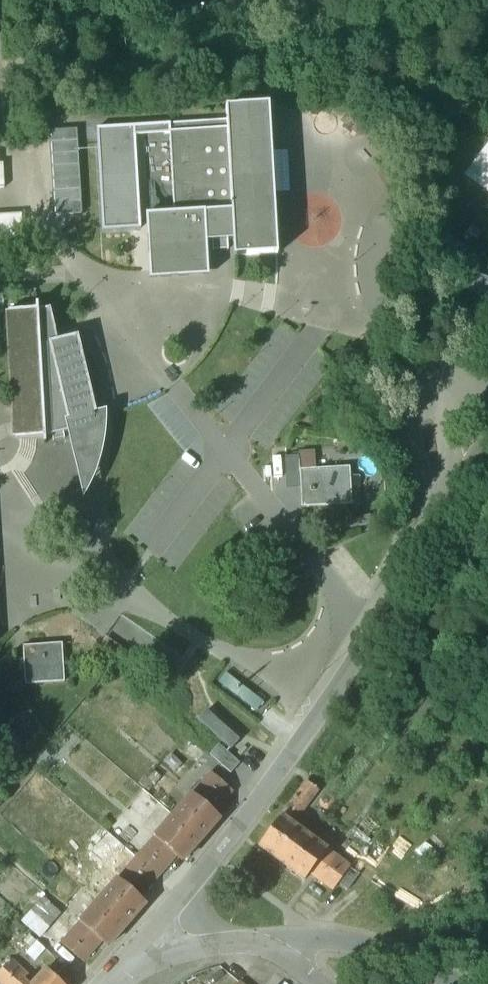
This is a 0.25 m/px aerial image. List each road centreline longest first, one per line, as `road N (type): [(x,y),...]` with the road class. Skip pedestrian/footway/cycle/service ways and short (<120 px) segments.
road 1 (residential): [(151,936),(318,718),(431,536)]
road 2 (residential): [(288,937),(346,938),(440,983)]
road 3 (residential): [(431,536),(414,419),(430,389)]
road 4 (residential): [(151,936),(180,948),(288,937)]

